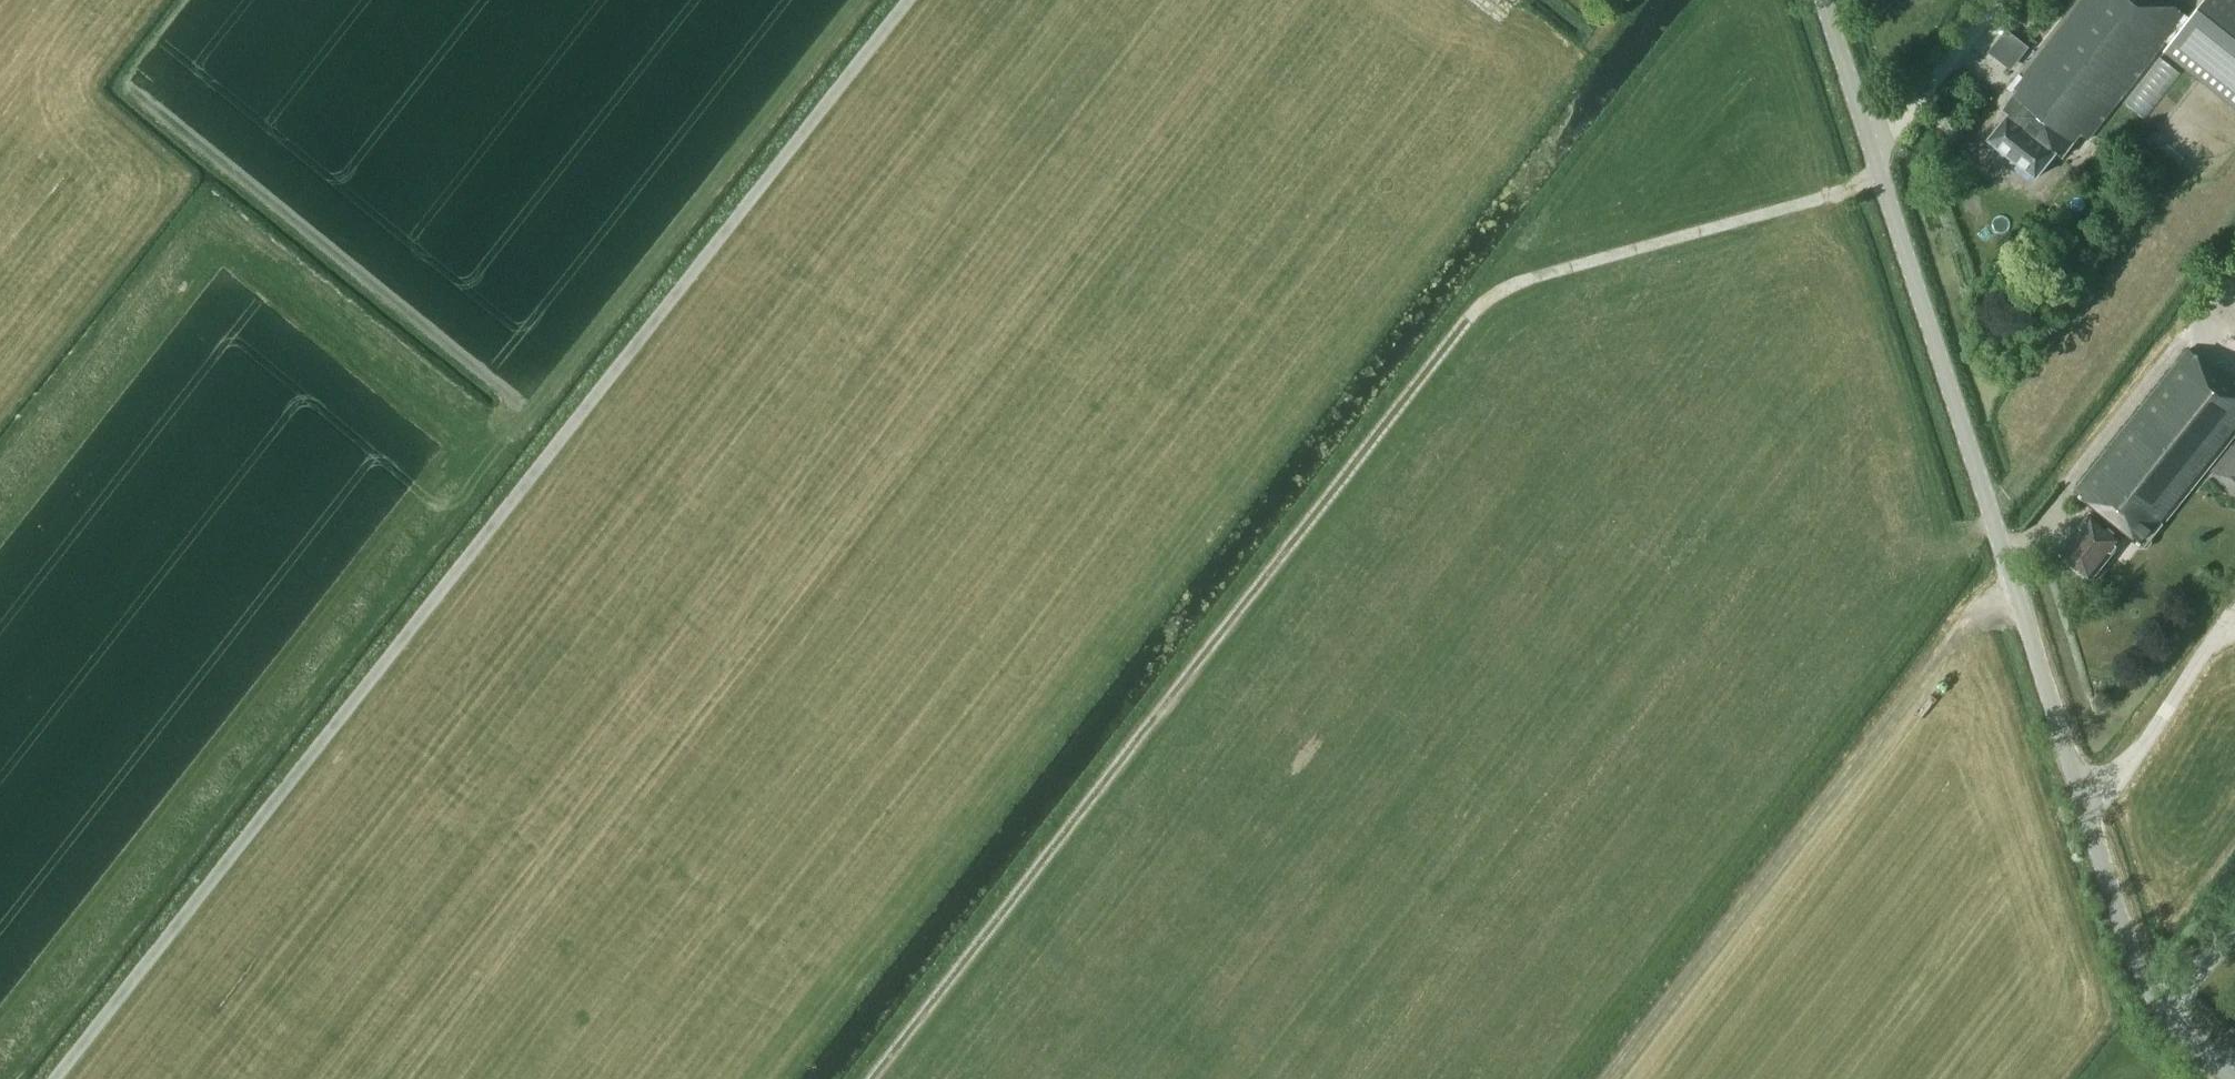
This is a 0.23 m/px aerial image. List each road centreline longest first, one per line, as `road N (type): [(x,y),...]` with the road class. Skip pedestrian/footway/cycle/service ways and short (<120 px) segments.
road 1 (tertiary): [(2233,1078),(2175,1030),(2133,960),(1824,0)]

